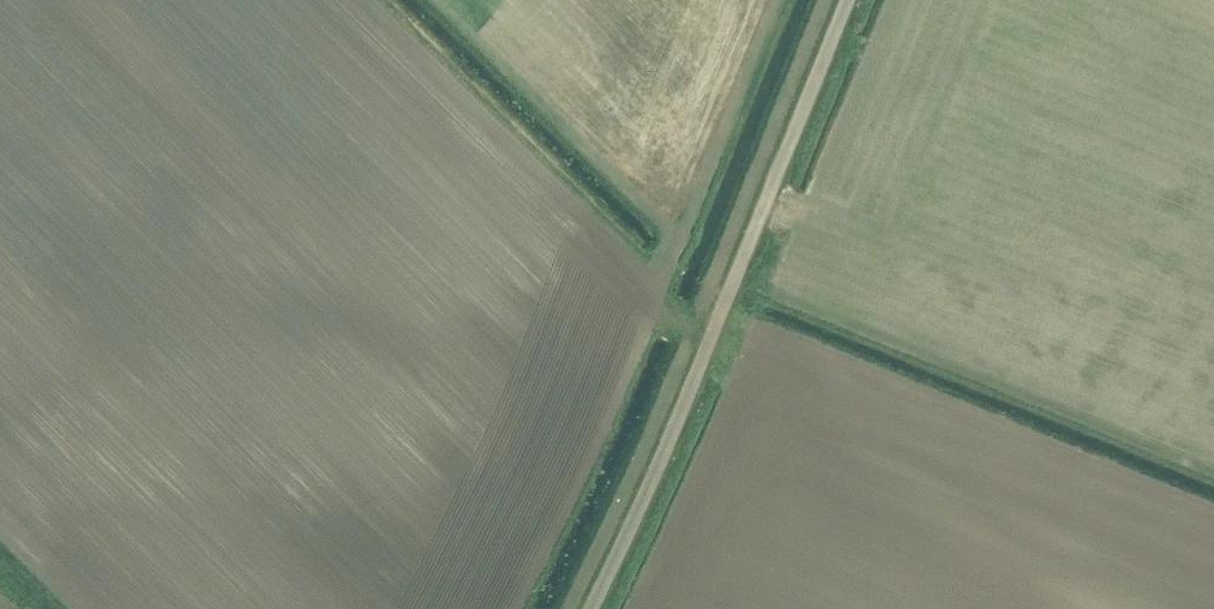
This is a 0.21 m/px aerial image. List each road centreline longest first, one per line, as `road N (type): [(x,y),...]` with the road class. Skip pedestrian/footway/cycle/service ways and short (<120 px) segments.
road 1 (track): [(576,608),(716,307),(835,0)]

